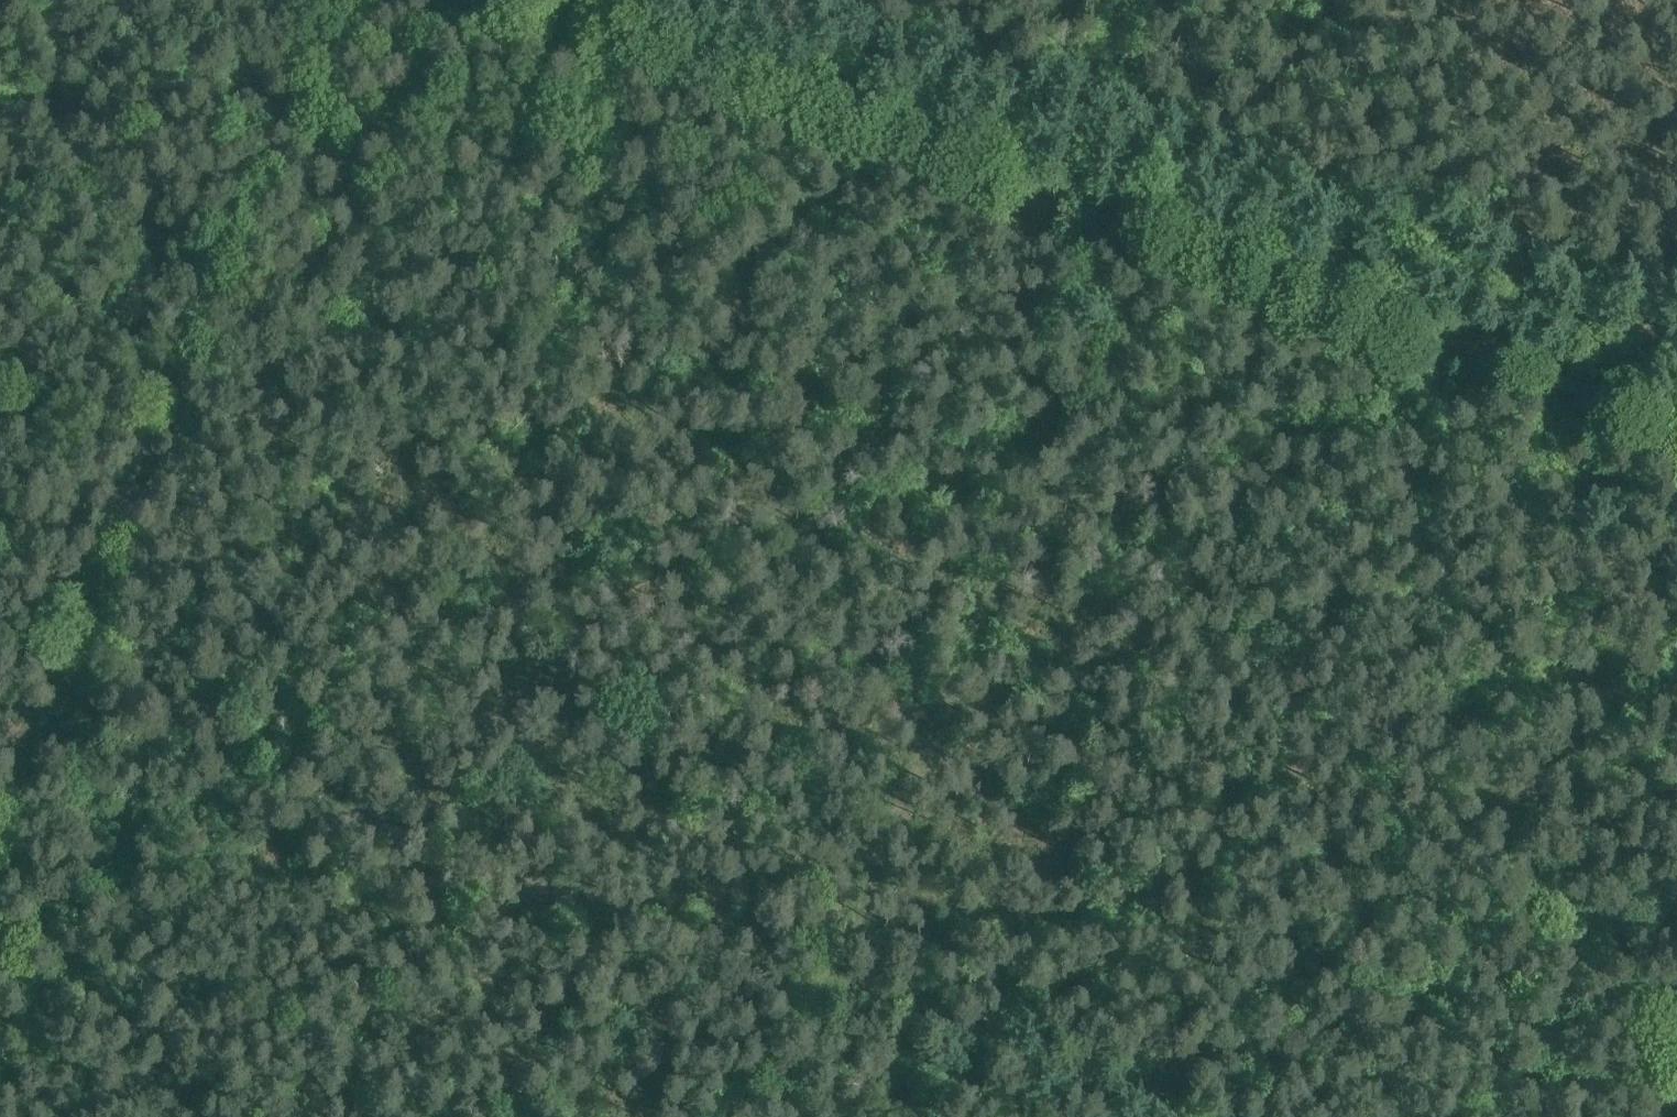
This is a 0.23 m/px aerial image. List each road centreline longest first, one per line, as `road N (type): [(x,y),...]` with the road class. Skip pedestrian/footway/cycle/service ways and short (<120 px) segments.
road 1 (track): [(1676,430),(543,0)]

